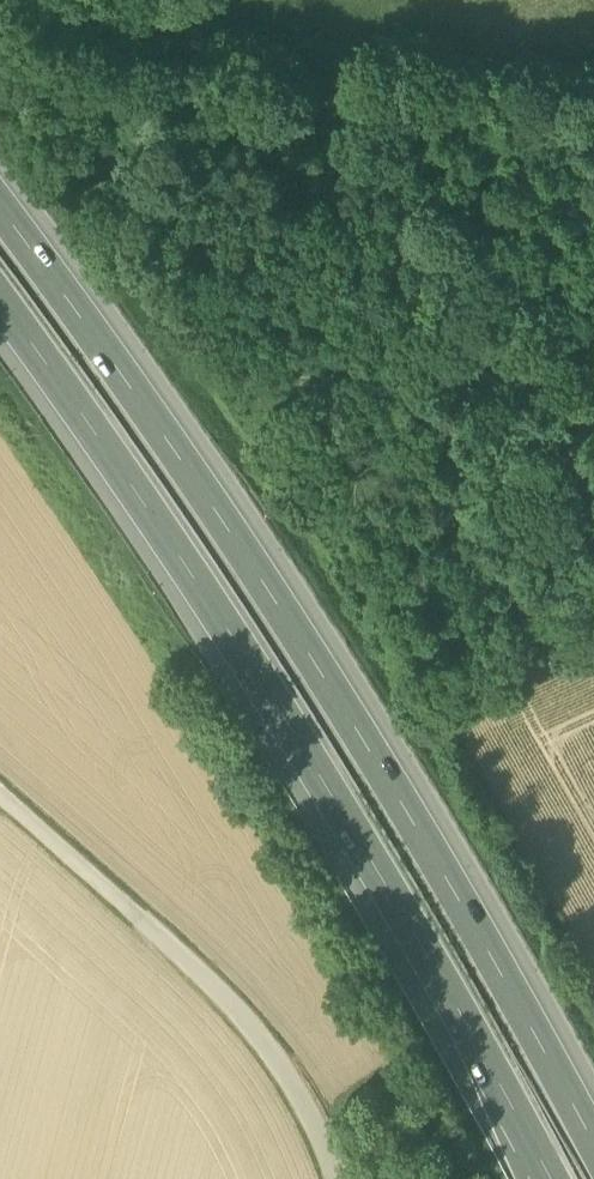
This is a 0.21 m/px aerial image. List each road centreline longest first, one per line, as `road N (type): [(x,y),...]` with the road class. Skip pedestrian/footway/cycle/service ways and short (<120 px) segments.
road 1 (motorway): [(593,1141),(472,920),(257,567),(0,203)]
road 2 (motorway): [(0,299),(198,583),(437,970),(550,1178)]
road 3 (unclassified): [(0,796),(172,941),(276,1048),(311,1104),(343,1178)]
road 4 (track): [(13,34),(257,364),(293,374)]
road 5 (track): [(593,383),(293,374)]
road 6 (track): [(13,34),(150,50),(310,53)]

